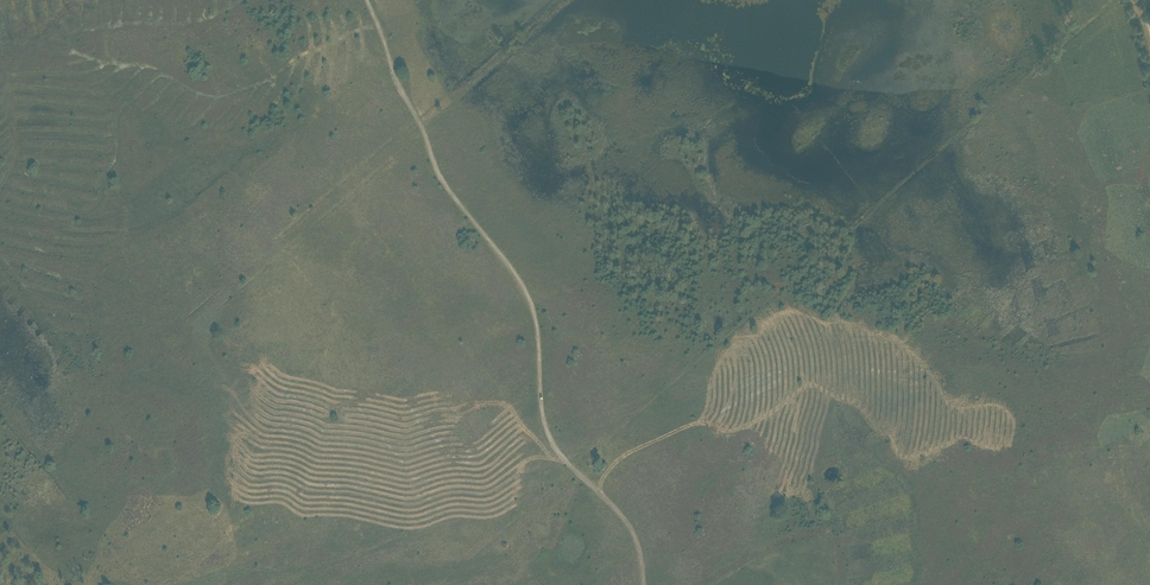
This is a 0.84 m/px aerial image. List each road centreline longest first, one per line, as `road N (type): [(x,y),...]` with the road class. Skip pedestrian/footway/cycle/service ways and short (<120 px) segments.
road 1 (track): [(368,0),(436,172),(526,290),(550,439),(635,536),(644,584)]

